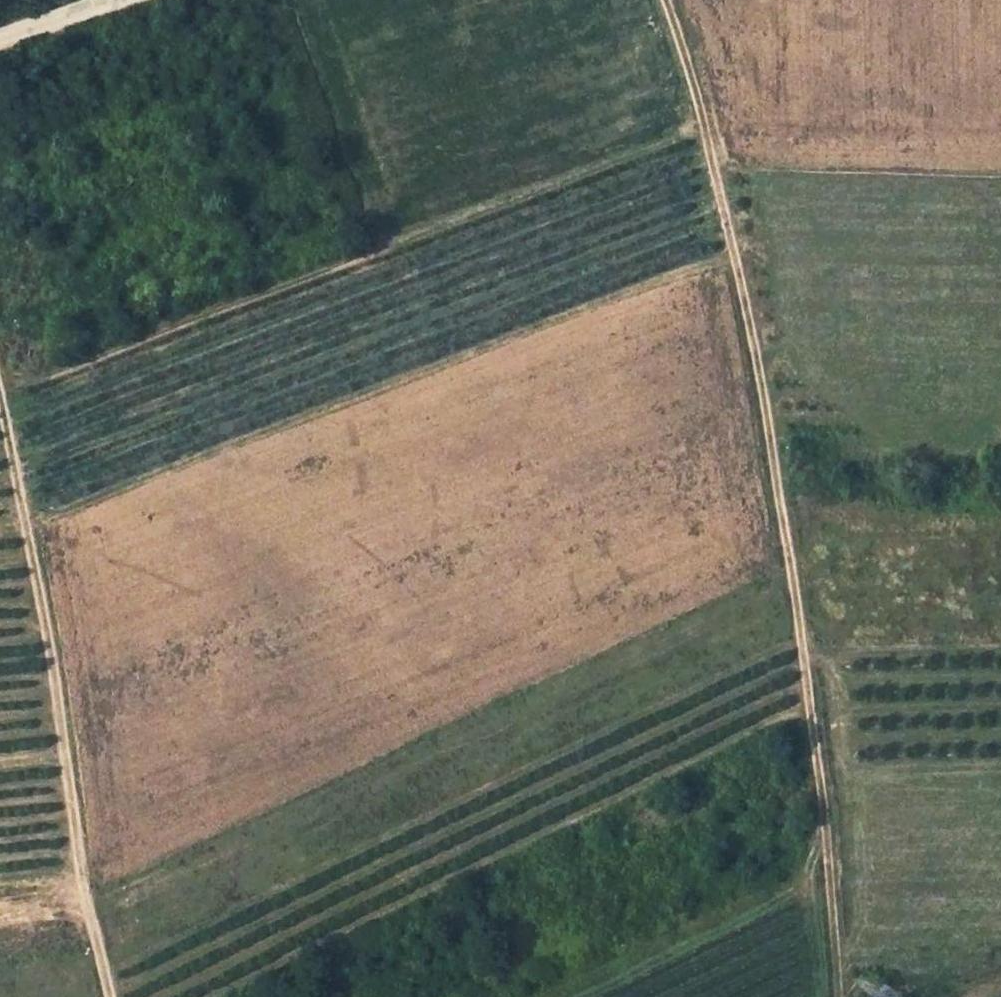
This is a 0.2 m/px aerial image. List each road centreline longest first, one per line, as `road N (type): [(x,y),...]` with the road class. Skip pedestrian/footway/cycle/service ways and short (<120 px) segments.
road 1 (track): [(838,996),(797,583),(718,167),(667,0)]
road 2 (track): [(0,385),(35,549),(73,815),(113,996)]
road 3 (unclassified): [(135,0),(0,47)]

